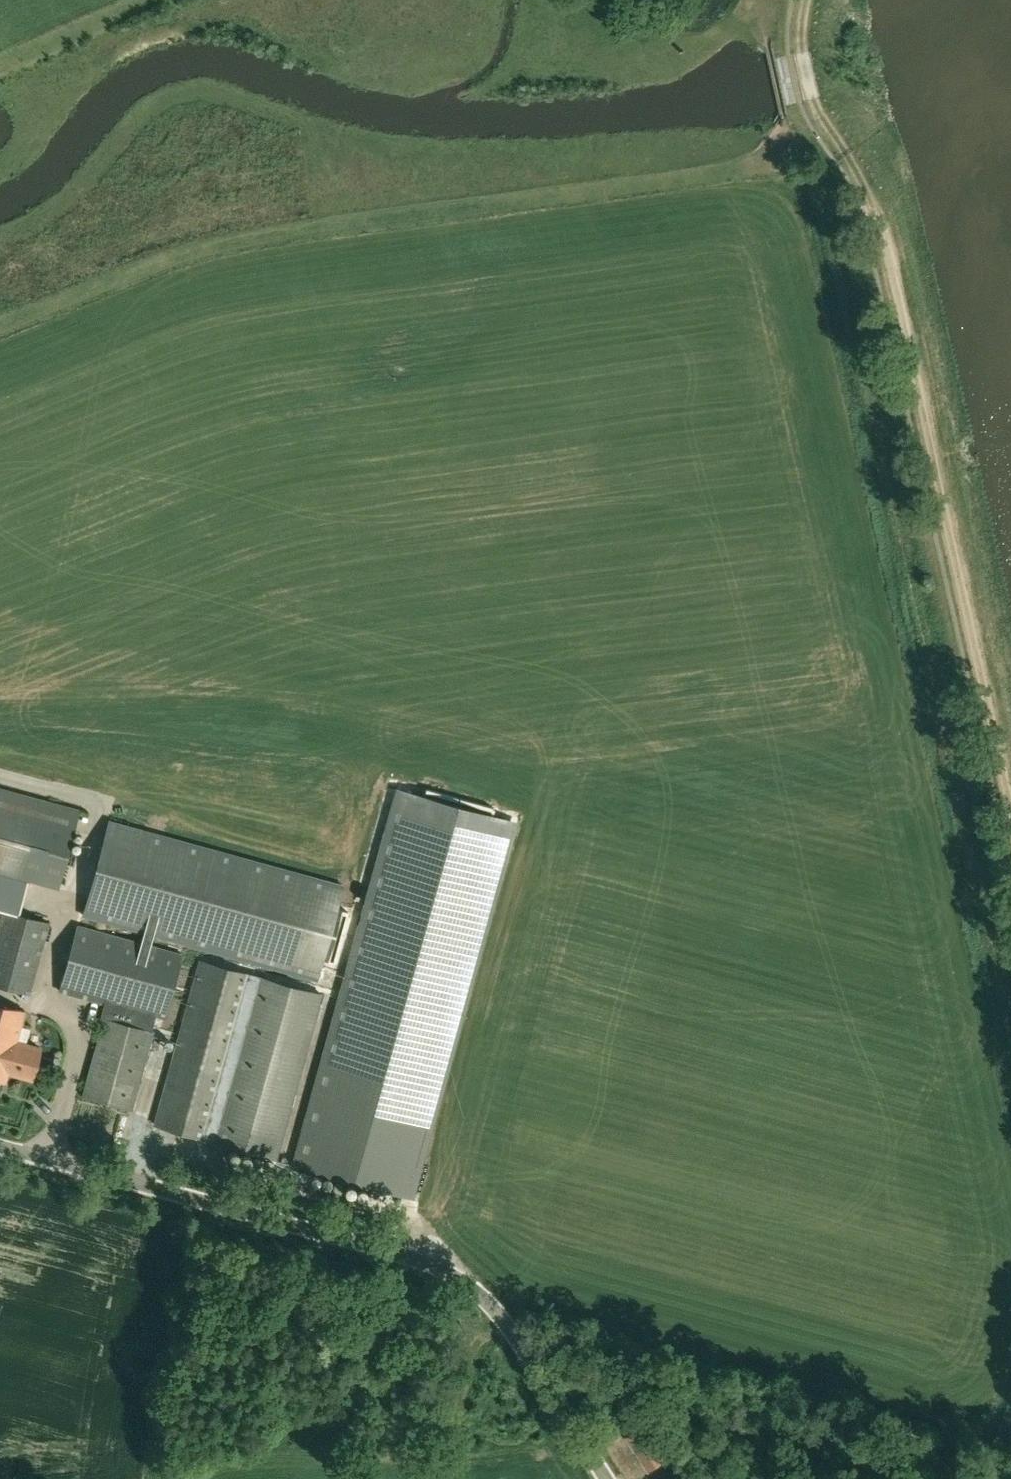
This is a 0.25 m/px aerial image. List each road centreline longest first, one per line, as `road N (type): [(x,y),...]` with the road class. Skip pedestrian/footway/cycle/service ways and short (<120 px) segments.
road 1 (track): [(807,0),(802,51),(813,99),(866,179),(883,221),(1010,786)]
road 2 (unclassified): [(608,1478),(495,1305),(466,1282),(0,1148)]

